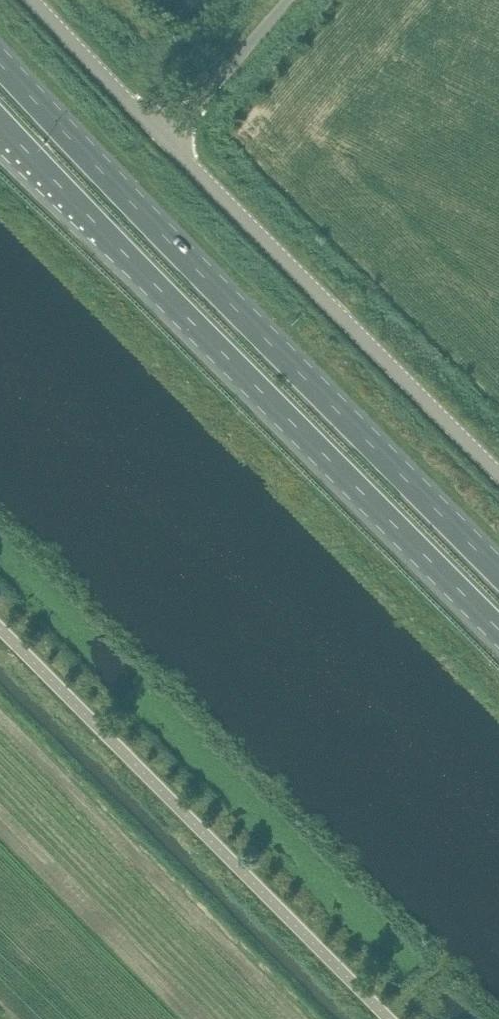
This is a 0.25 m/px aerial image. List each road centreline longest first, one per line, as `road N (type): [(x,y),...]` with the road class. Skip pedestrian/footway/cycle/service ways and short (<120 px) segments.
road 1 (trunk): [(498,568),(0,56)]
road 2 (trunk): [(0,120),(498,629)]
road 3 (unclassified): [(0,624),(393,1018)]
road 4 (unclassified): [(498,470),(167,133)]
road 5 (unclassified): [(167,133),(291,0)]
road 6 (unclassified): [(167,133),(46,0)]

